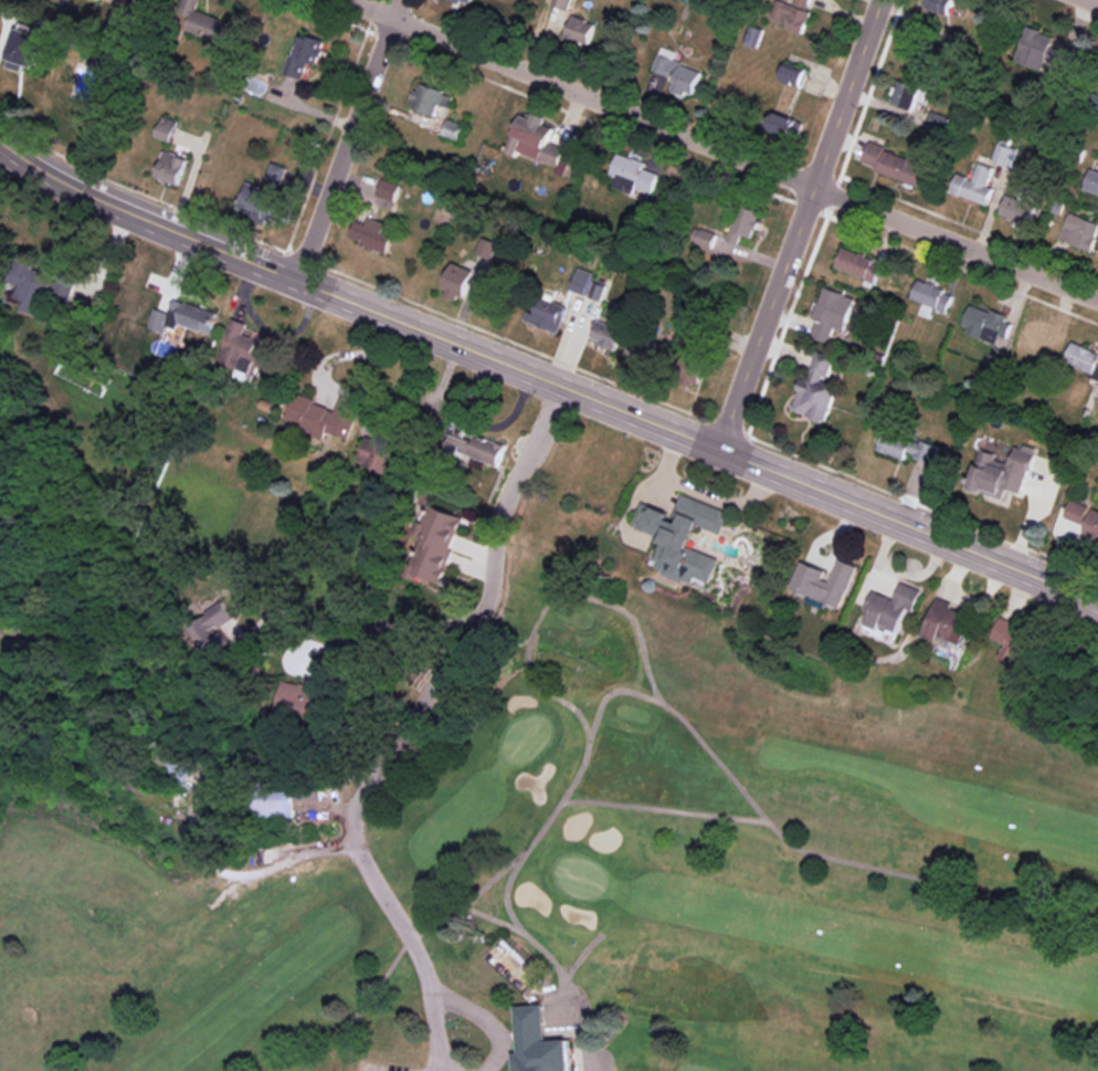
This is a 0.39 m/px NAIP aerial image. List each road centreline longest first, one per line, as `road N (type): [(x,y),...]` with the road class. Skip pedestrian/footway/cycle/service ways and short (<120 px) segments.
road 1 (tertiary): [(0,140),(163,227),(1097,601)]
road 2 (residential): [(346,0),(1068,291),(1097,294)]
road 3 (residential): [(716,448),(882,0)]
road 4 (residential): [(296,279),(397,0)]

